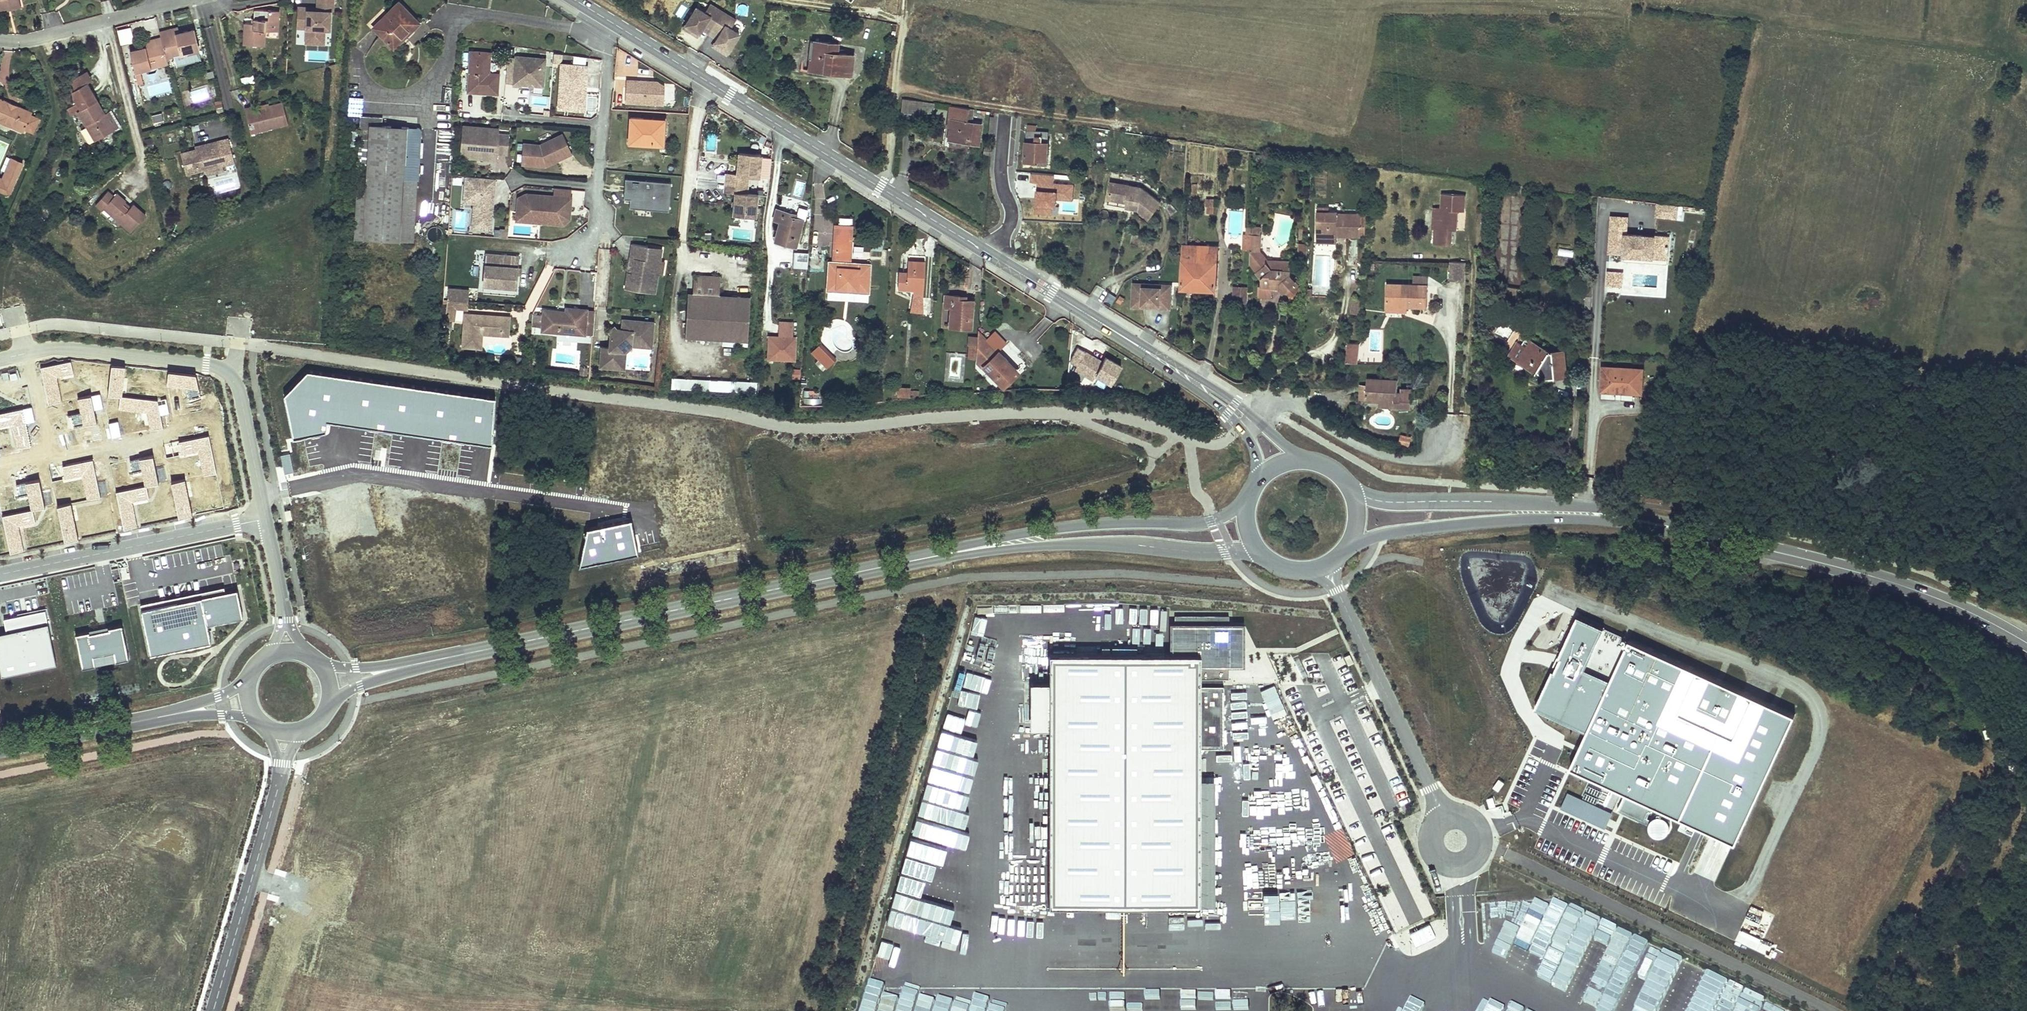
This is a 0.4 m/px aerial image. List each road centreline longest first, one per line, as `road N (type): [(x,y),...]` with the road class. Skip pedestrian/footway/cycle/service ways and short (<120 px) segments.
road 1 (secondary): [(575,0),(1168,365)]
road 2 (secondary): [(422,663),(980,548)]
road 3 (secondary): [(1566,514),(1635,518),(1875,579),(1967,611),(2026,646)]
road 4 (track): [(945,555),(943,582),(811,1010)]
road 5 (residential): [(0,360),(48,349),(229,368),(246,387),(269,521)]
road 6 (secondary): [(980,548),(1107,542),(1260,554)]
road 7 (secondary): [(1248,498),(1212,522),(1079,529),(980,548)]
road 8 (residential): [(269,521),(0,576)]
road 9 (unclassified): [(214,1010),(283,762)]
road 10 (secondary): [(1340,556),(1399,530),(1566,514)]
road 11 (secondary): [(1566,514),(1379,501),(1351,488)]
road 12 (secondary): [(0,747),(178,712)]
road 13 (secondary): [(1307,460),(1235,403),(1168,365)]
road 14 (residential): [(0,38),(28,41),(160,7)]
road 15 (secondary): [(1168,365),(1249,439),(1255,483)]

